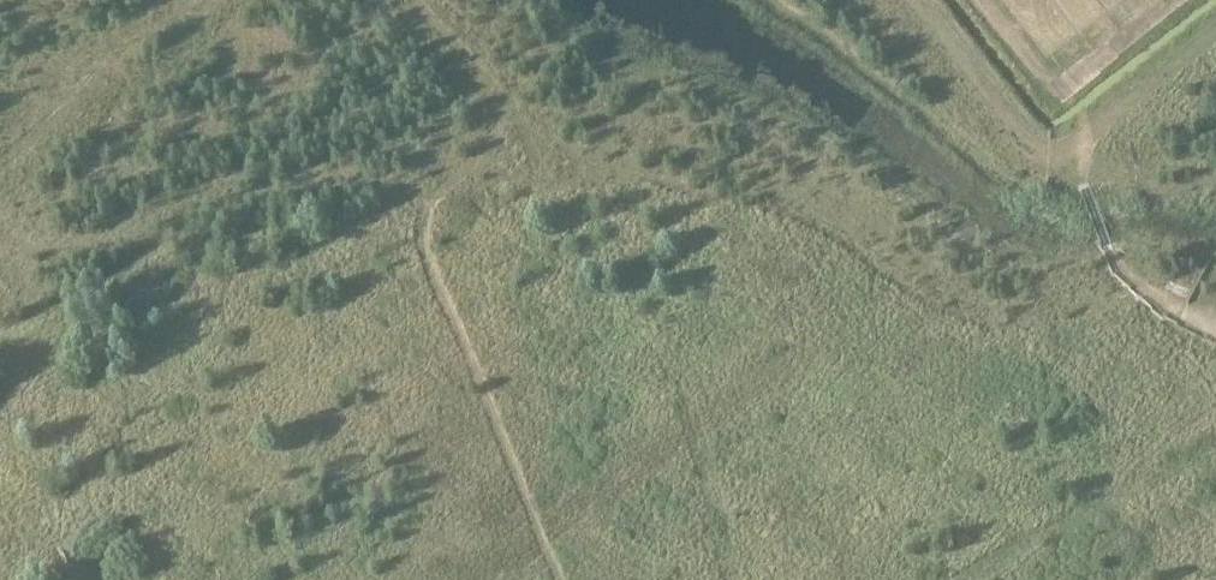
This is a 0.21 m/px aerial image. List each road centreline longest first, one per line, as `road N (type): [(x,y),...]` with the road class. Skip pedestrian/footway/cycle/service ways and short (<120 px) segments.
road 1 (track): [(1215,29),(1060,149),(1039,150),(1011,131),(910,0)]

